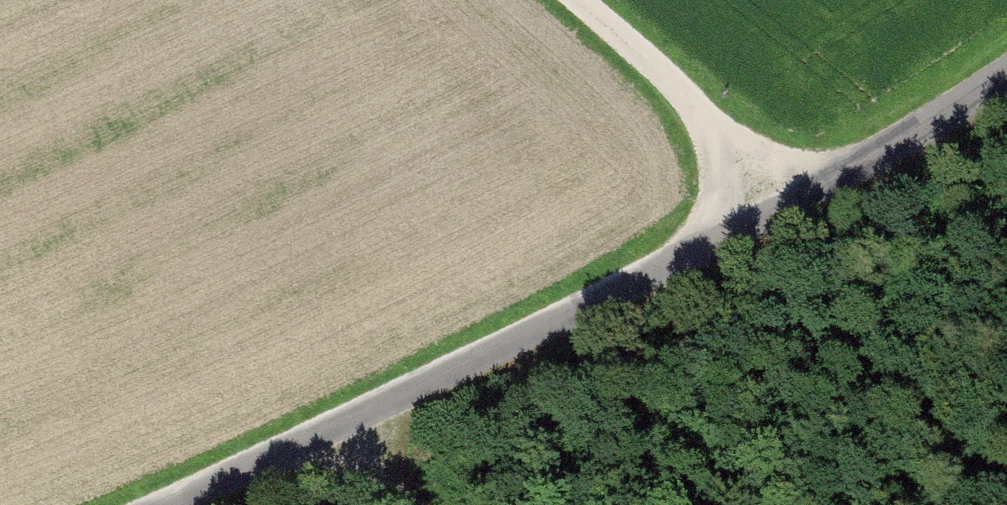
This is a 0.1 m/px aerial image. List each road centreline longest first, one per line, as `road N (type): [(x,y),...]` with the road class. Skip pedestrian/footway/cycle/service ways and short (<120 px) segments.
road 1 (track): [(1006,60),(898,138),(764,189),(672,257),(329,432)]
road 2 (track): [(585,0),(764,189)]
road 3 (track): [(329,432),(162,504)]

